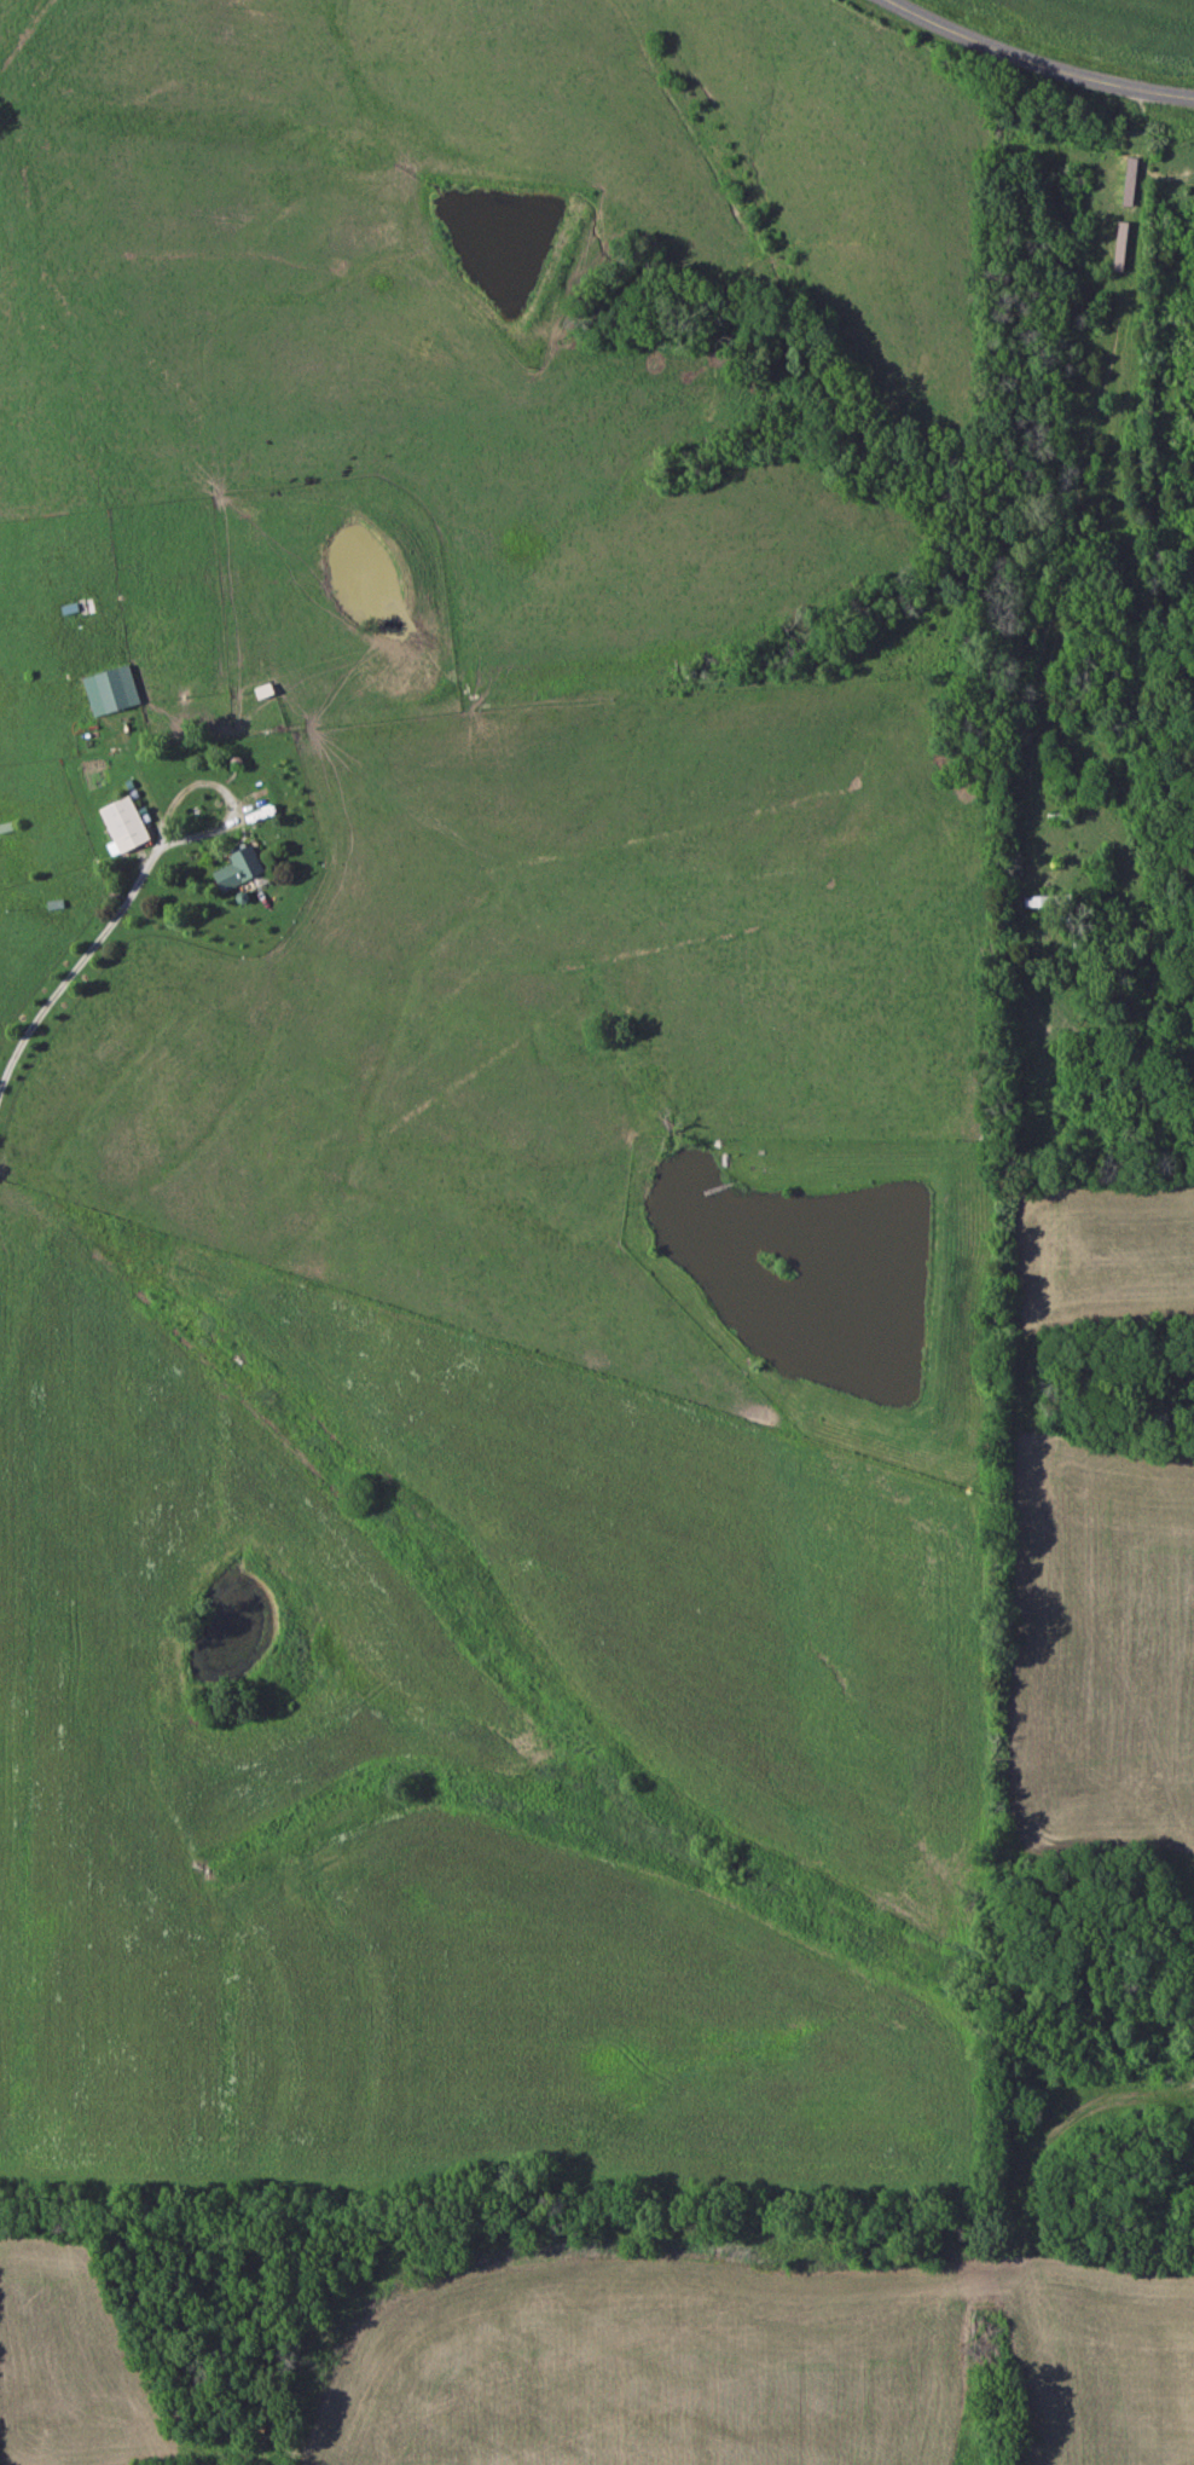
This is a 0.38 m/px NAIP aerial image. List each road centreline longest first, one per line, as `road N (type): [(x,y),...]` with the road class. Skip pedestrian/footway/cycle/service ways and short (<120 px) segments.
road 1 (tertiary): [(1193,97),(1047,64),(933,24),(892,0)]

